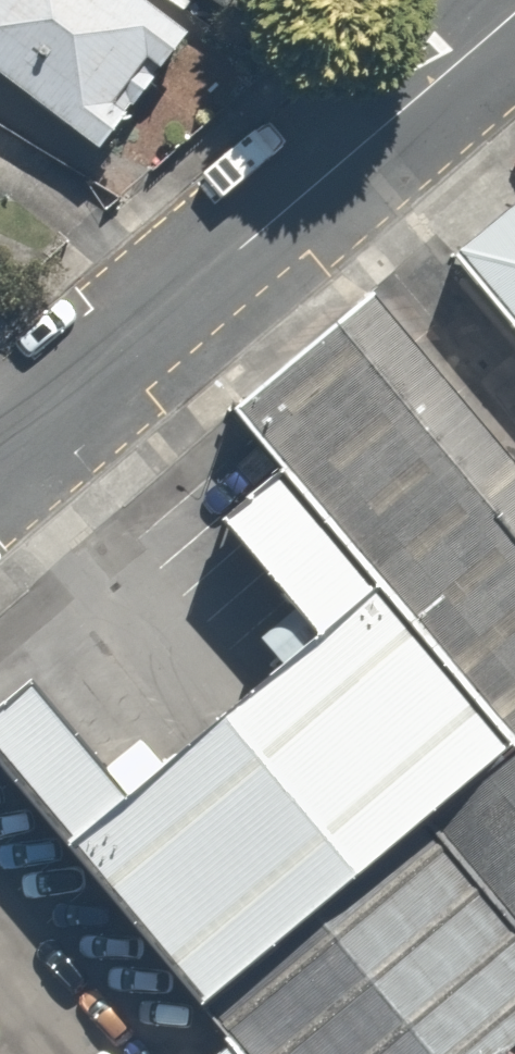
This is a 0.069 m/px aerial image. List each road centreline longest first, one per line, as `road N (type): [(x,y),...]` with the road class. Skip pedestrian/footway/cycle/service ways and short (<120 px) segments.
road 1 (residential): [(0,455),(514,15)]

